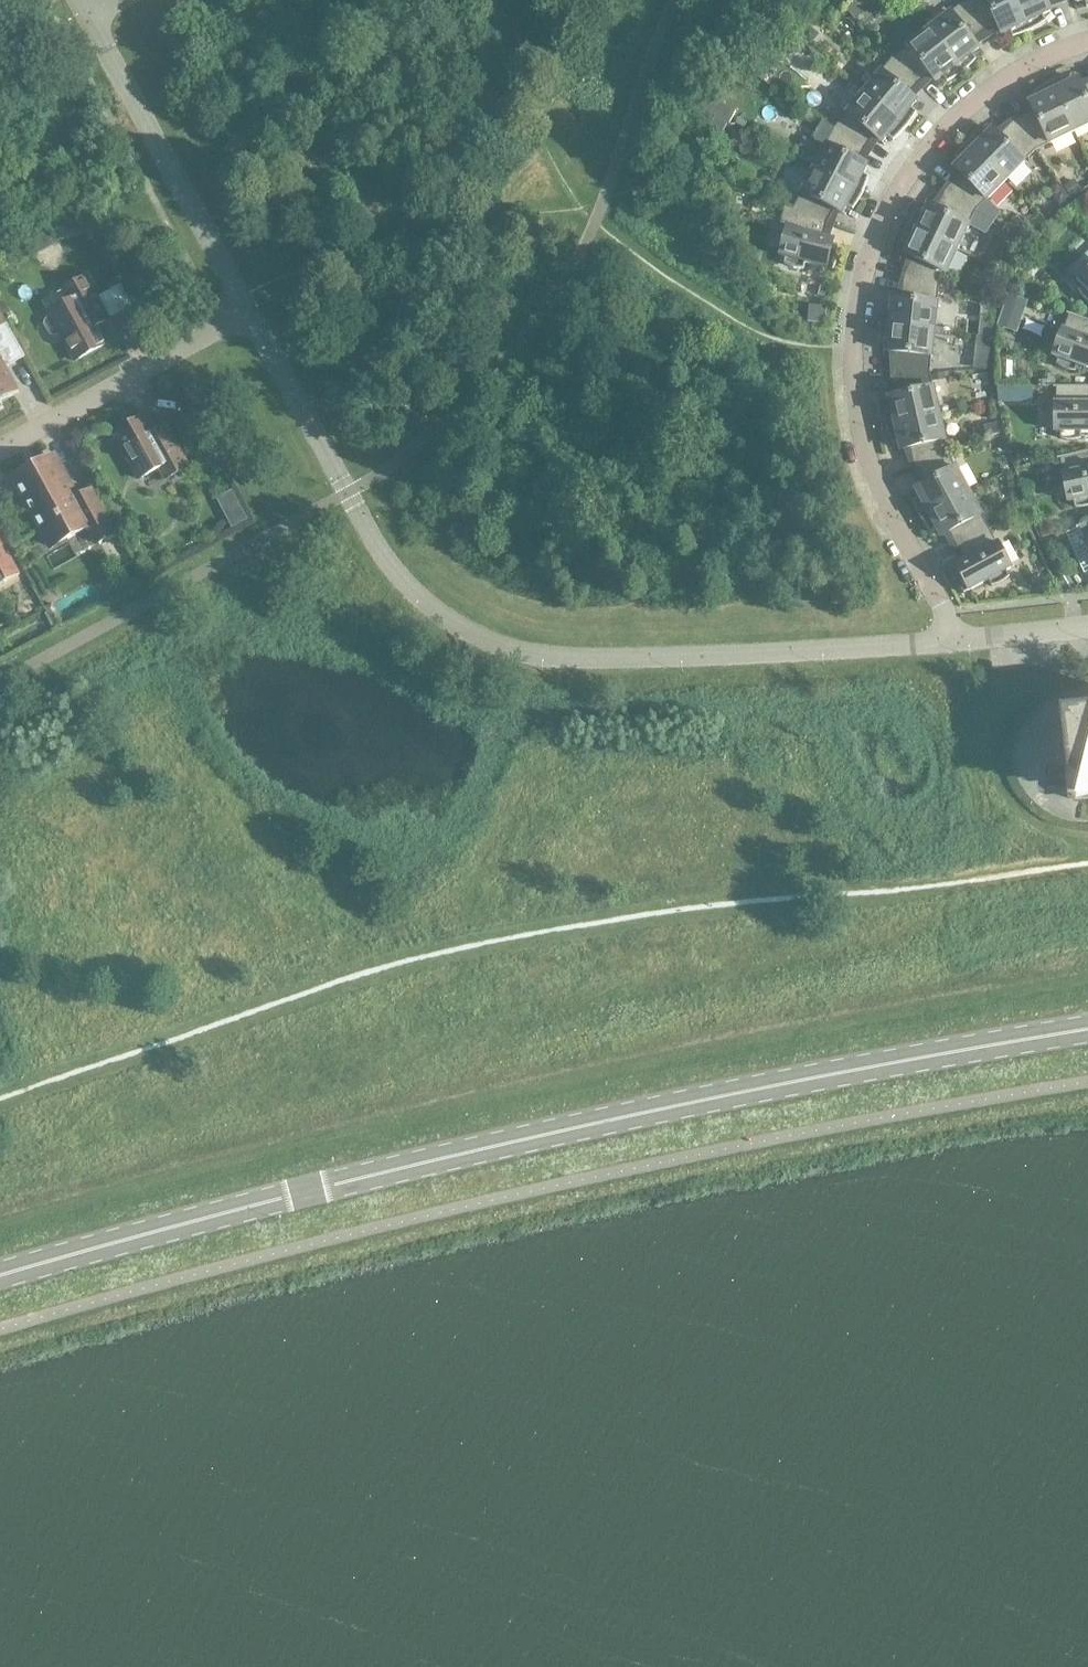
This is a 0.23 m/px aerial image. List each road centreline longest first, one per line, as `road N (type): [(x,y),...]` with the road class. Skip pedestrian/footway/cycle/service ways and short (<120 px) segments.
road 1 (tertiary): [(1087,1032),(673,1103),(0,1274)]
road 2 (residential): [(254,325),(375,547),(476,641),(539,657),(605,661),(950,647)]
road 3 (residential): [(1087,47),(1013,76),(959,116),(884,228),(852,341),(867,452),(886,510),(946,612),(950,647)]
road 4 (unclassified): [(254,325),(87,20)]
road 5 (residential): [(0,460),(254,325)]
road 6 (residential): [(950,647),(1087,632)]

